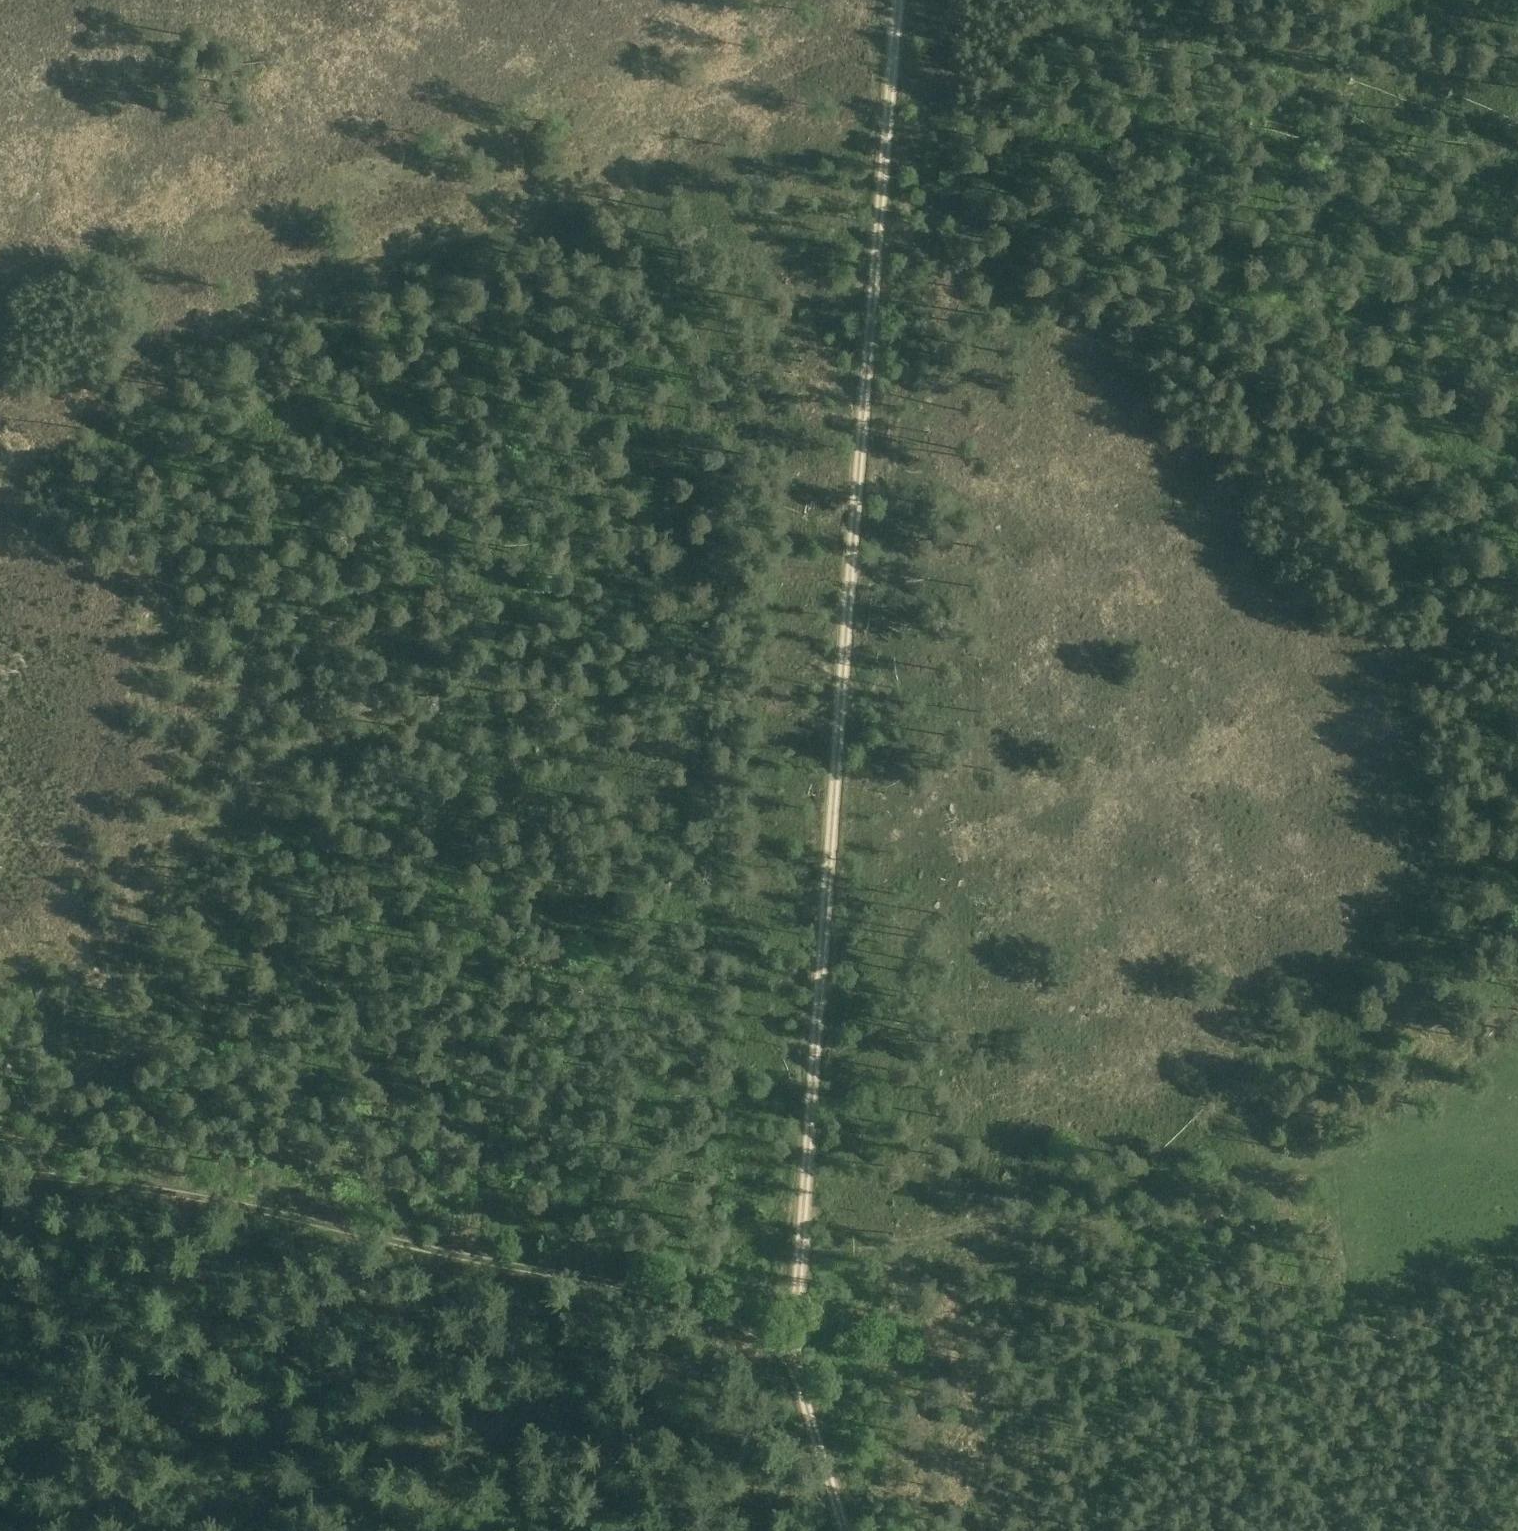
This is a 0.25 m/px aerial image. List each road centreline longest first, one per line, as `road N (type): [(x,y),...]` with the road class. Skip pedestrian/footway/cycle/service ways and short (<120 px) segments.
road 1 (track): [(849,1530),(792,1334),(896,0)]
road 2 (track): [(792,1334),(660,1285),(0,1157)]

